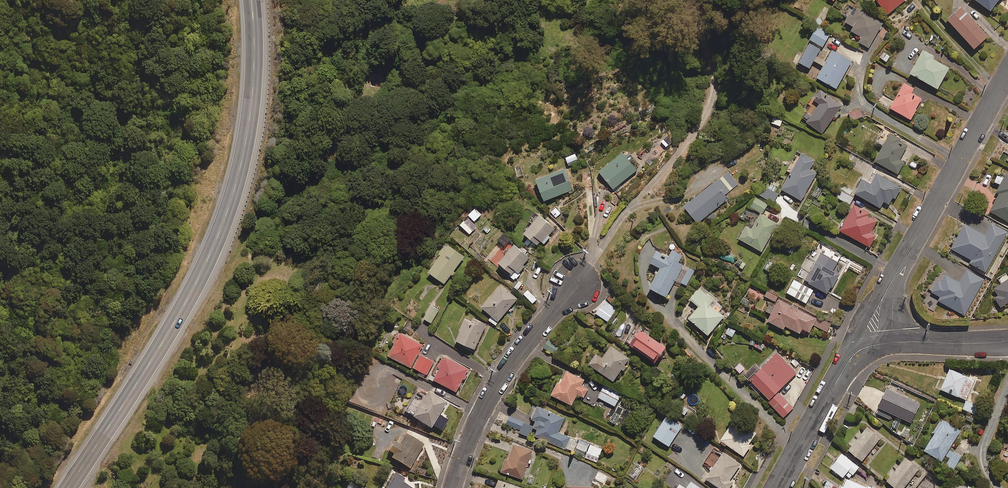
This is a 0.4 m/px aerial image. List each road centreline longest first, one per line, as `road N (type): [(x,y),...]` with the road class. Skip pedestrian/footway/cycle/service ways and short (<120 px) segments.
road 1 (trunk): [(69,487),(164,345),(228,217),(254,93),(252,0)]
road 2 (unclassified): [(873,345),(875,312),(1007,70)]
road 3 (residential): [(573,277),(473,415),(448,487)]
road 4 (tertiary): [(873,345),(851,357),(776,487)]
road 5 (residential): [(873,345),(1007,342)]

